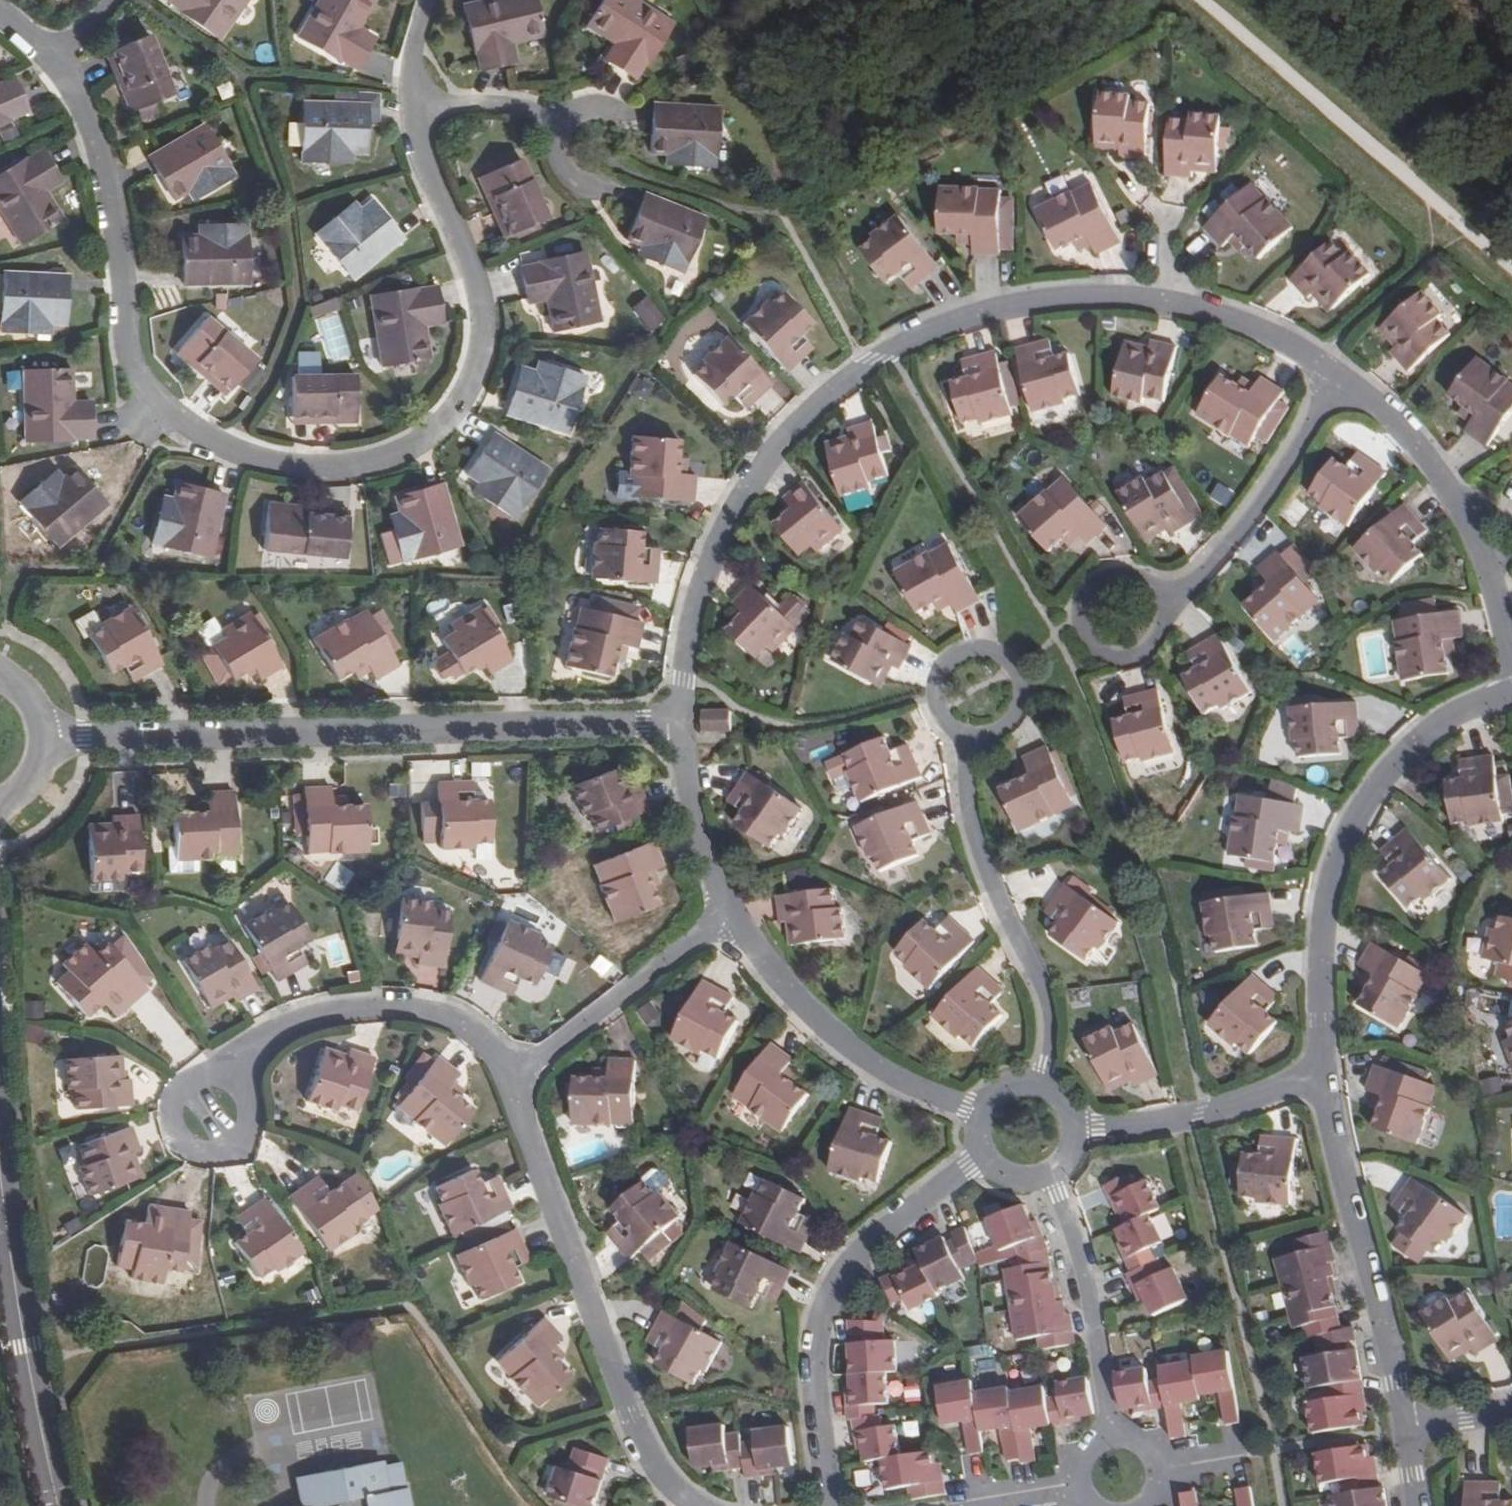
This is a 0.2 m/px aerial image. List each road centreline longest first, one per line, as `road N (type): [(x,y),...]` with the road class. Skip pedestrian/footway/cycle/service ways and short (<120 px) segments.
road 1 (unclassified): [(675,726),(685,630),(711,540),(751,473),(871,357),(942,319),(1107,288),(1184,301),(1271,331),(1338,380)]
road 2 (residential): [(57,59),(87,112),(113,204),(131,355),(149,395),(172,419),(229,451),(295,468),(351,467),(422,441),(466,391),(479,332),(471,276),(449,217)]
road 3 (unclassified): [(45,738),(675,726)]
road 4 (residential): [(1315,1076),(1317,935),(1335,848),(1373,783),(1429,726),(1511,693)]
road 5 (unclassified): [(508,1078),(654,1479),(684,1505)]
road 6 (track): [(1183,0),(1511,283)]
road 7 (residential): [(988,1160),(926,1197),(831,1284),(812,1361),(826,1505)]
road 8 (unclassified): [(208,1114),(270,1035),(339,1011),(441,1014),(476,1035),(508,1078)]
road 9 (unclassified): [(1338,380),(1401,434),(1445,496),(1476,555),(1511,693)]
road 10 (unclassified): [(961,735),(966,820),(995,905),(1045,999),(1051,1040),(1041,1083)]
road 11 (residential): [(1397,1433),(1315,1076)]
road 12 (tertiary): [(0,1166),(25,1346),(60,1505)]
road 13 (unclassified): [(982,1106),(891,1080),(828,1039),(770,981),(726,916)]
road 14 (residential): [(1114,1477),(1080,1277),(1052,1170)]
road 15 (residential): [(1156,604),(1206,568),(1338,380)]
road 16 (unclassified): [(508,1078),(726,916)]
road 17 (unclassified): [(1315,1076),(1191,1117),(1074,1126)]
road 18 (residential): [(1156,604),(1140,582),(1113,575),(1079,596),(1074,623),(1086,648),(1111,659),(1138,653)]
road 19 (unclassified): [(726,916),(681,801),(675,726)]
road 20 (residential): [(411,96),(509,102),(551,114),(587,151)]
road 21 (residential): [(961,735),(1002,724),(1014,683),(985,650),(942,659)]
road 22 (residential): [(1114,1477),(963,1504)]
road 23 (residential): [(411,96),(449,217)]

